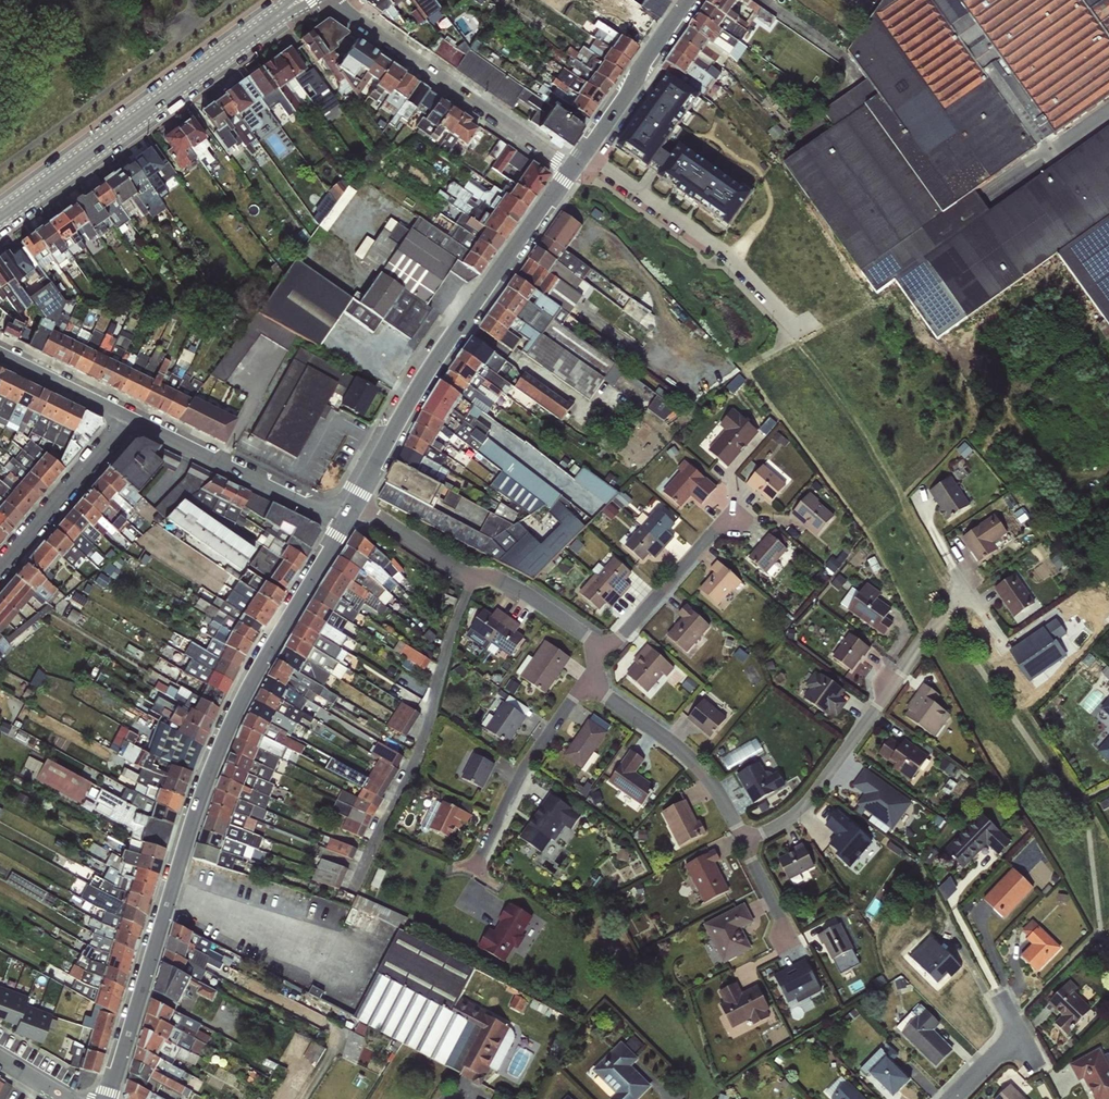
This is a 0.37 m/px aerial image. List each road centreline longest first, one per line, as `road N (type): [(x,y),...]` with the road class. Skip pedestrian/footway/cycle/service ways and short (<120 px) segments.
road 1 (secondary): [(105,1098),(222,743),(340,525)]
road 2 (secondary): [(350,503),(422,368),(572,170)]
road 3 (residential): [(299,0),(0,216)]
road 4 (residential): [(745,831),(776,829),(798,809),(963,594),(957,580)]
road 5 (residential): [(350,503),(568,621),(601,651)]
road 6 (residential): [(344,0),(572,170)]
road 7 (residential): [(340,525),(128,414)]
road 8 (residential): [(598,678),(565,708),(518,774),(474,867)]
road 9 (residential): [(598,678),(689,759),(745,831)]
road 10 (secondary): [(572,170),(690,0)]
road 11 (residential): [(0,565),(128,414)]
road 12 (residential): [(601,651),(729,516)]
road 13 (residential): [(128,414),(0,351)]
road 14 (residential): [(1007,1008),(1018,1039),(954,1098)]

